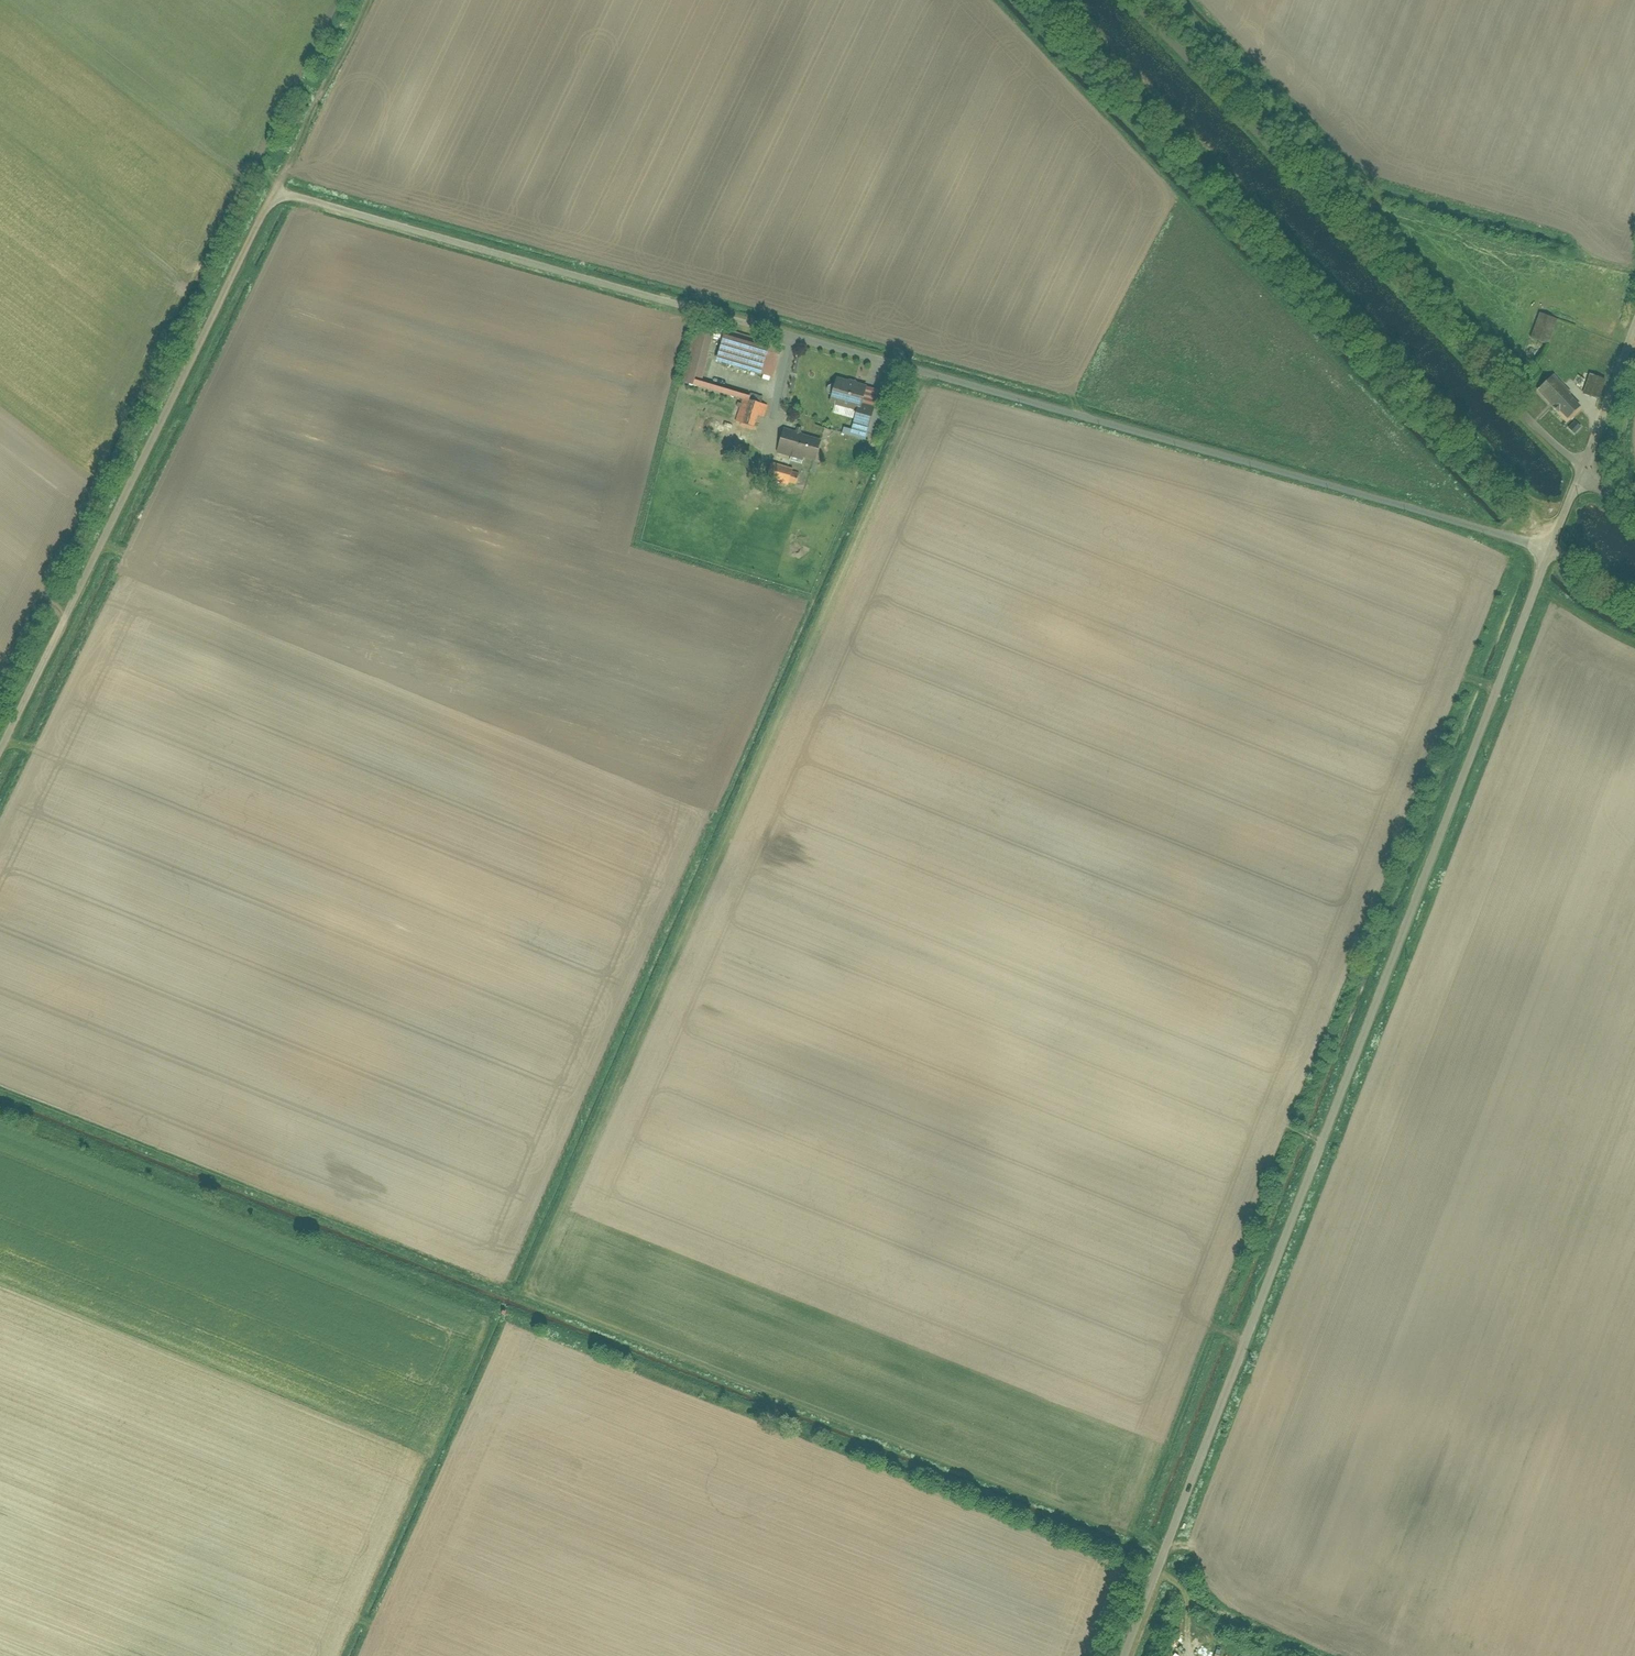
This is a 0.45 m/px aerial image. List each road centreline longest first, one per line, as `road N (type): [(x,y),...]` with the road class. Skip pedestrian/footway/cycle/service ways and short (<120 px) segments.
road 1 (unclassified): [(0,754),(268,205),(290,197),(1551,549)]
road 2 (unclassified): [(1124,1655),(1551,549)]
road 3 (unclassified): [(1133,0),(1583,469)]
road 4 (unclassified): [(1634,324),(1583,469)]

